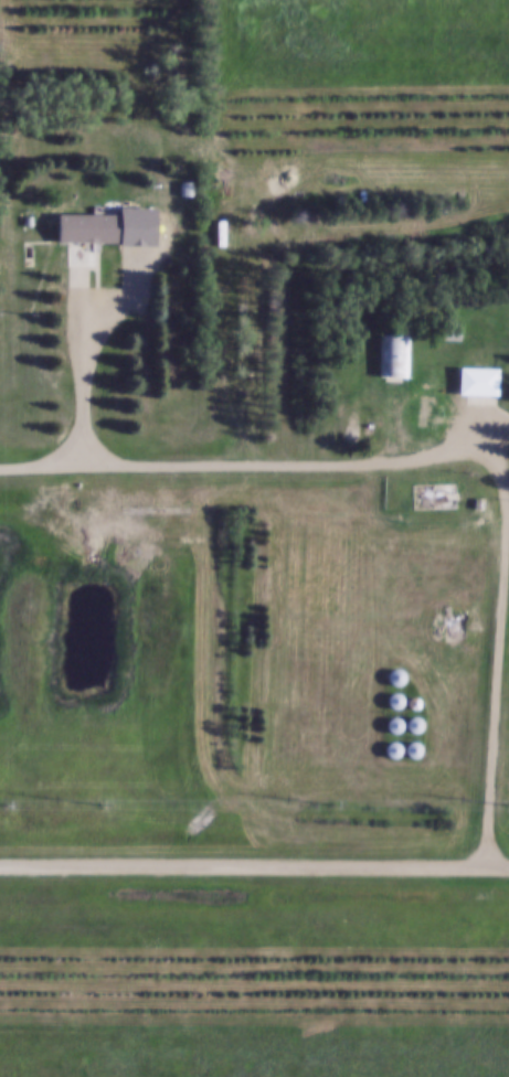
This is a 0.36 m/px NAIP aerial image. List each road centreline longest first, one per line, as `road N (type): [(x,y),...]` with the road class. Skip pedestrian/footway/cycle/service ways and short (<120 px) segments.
road 1 (residential): [(487,868),(508,495),(492,461),(452,456),(357,466),(0,471)]
road 2 (residential): [(0,866),(508,869)]
road 3 (track): [(220,468),(224,0)]

